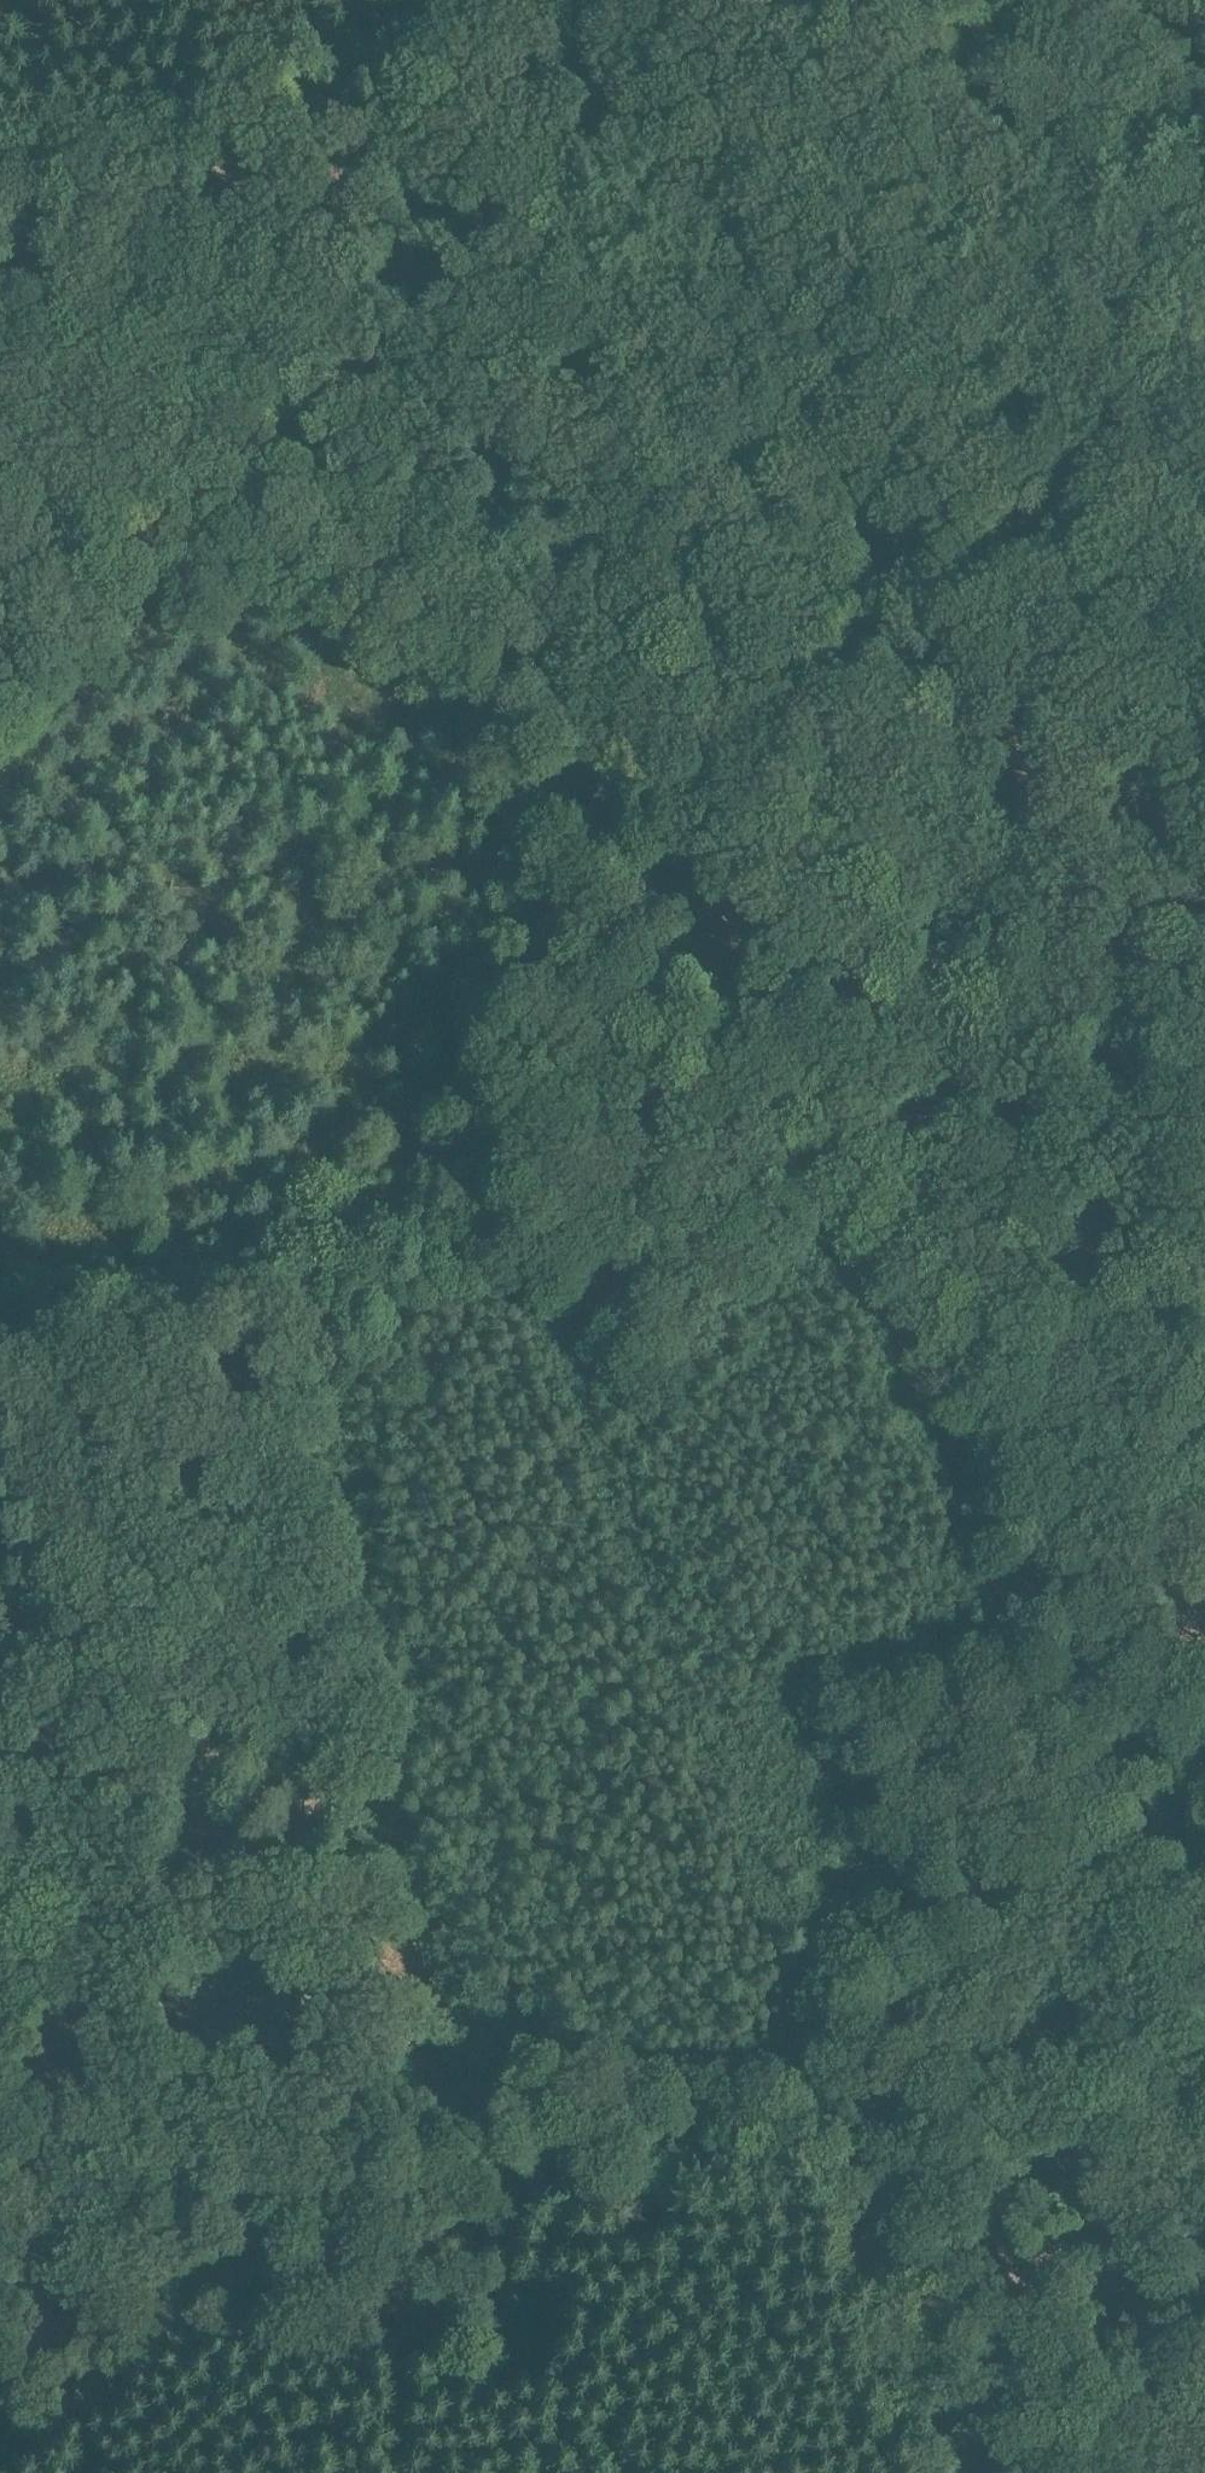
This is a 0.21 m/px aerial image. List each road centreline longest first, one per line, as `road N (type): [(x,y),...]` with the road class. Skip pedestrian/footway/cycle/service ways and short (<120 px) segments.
road 1 (track): [(459,2193),(1037,2163),(1204,2175)]
road 2 (track): [(0,2246),(28,2231),(141,2206),(459,2193)]
road 3 (track): [(0,173),(398,34)]

